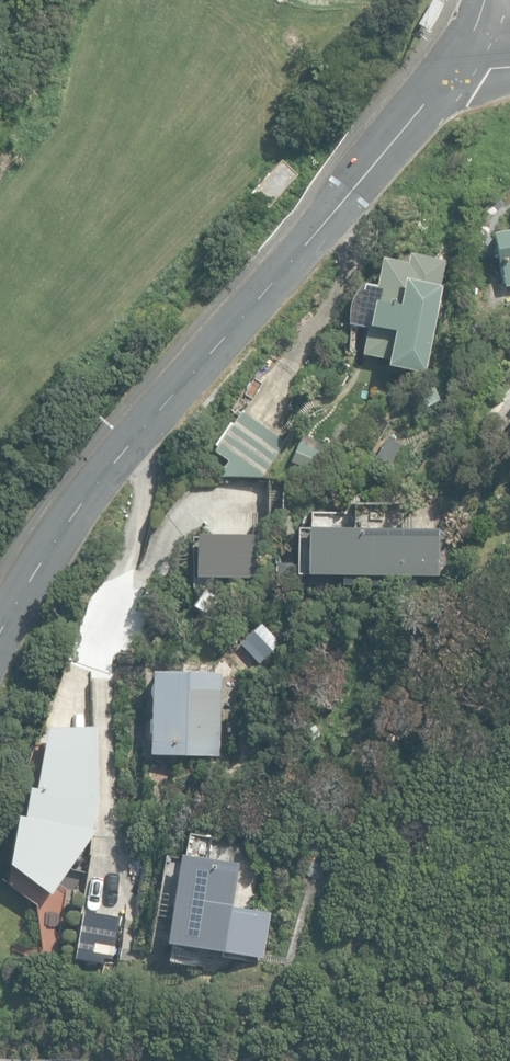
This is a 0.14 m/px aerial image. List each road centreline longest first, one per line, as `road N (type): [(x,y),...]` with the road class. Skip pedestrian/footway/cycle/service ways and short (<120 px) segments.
road 1 (residential): [(0,616),(149,411),(458,67)]

